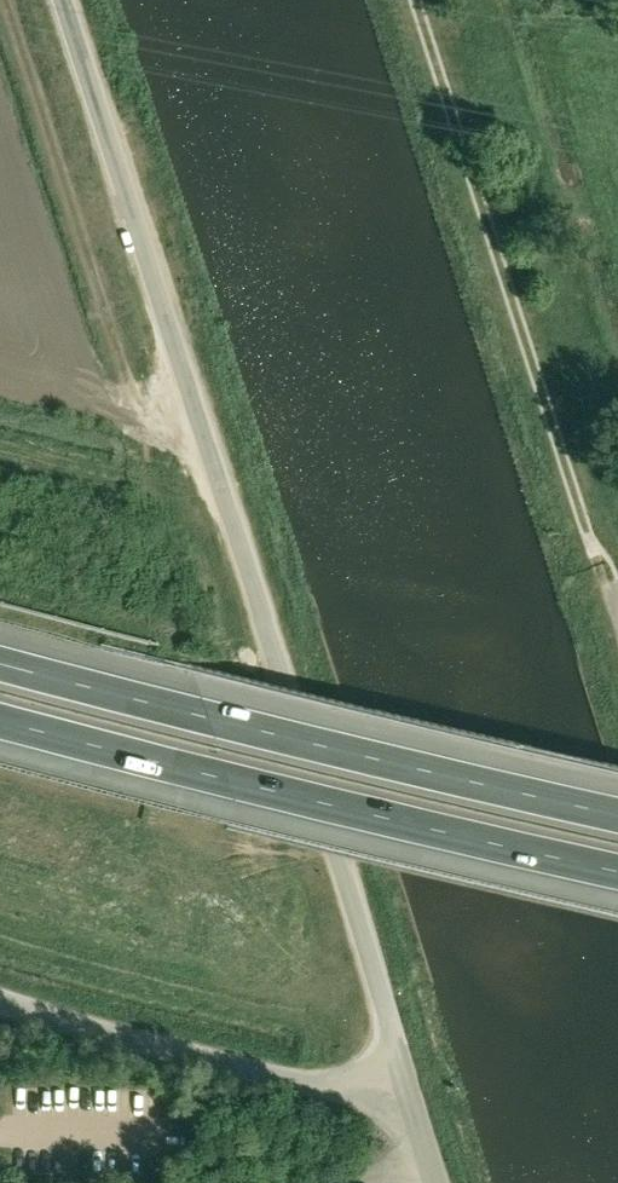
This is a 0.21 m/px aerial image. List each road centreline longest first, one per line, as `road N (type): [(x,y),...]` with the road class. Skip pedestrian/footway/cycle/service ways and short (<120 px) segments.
road 1 (unclassified): [(411,1094),(65,0)]
road 2 (motorway): [(617,814),(0,662)]
road 3 (motorway): [(0,721),(218,781),(617,871)]
road 4 (track): [(411,0),(583,536)]
road 5 (unclassified): [(411,1094),(309,1086),(0,1003)]

